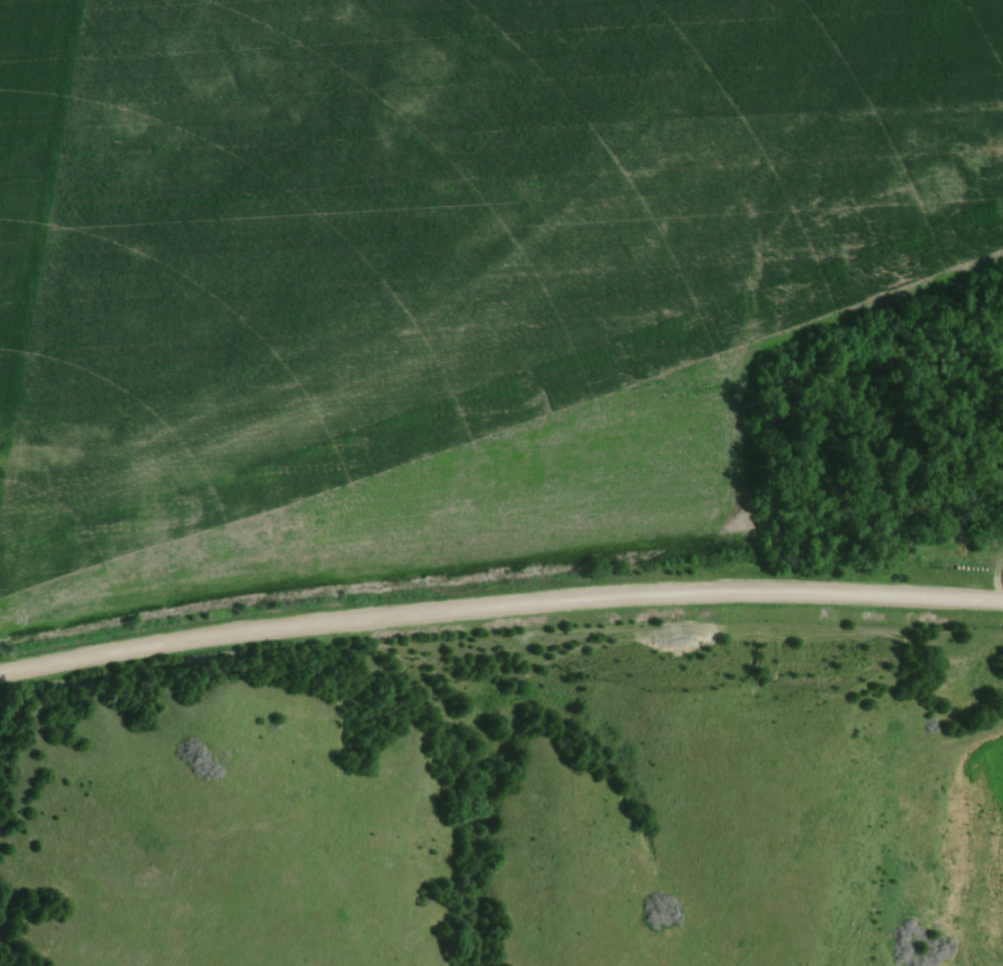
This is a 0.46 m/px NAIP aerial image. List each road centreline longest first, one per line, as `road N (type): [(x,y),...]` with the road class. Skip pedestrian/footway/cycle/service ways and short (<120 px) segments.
road 1 (tertiary): [(1002,601),(809,590),(602,597),(348,620),(0,674)]

